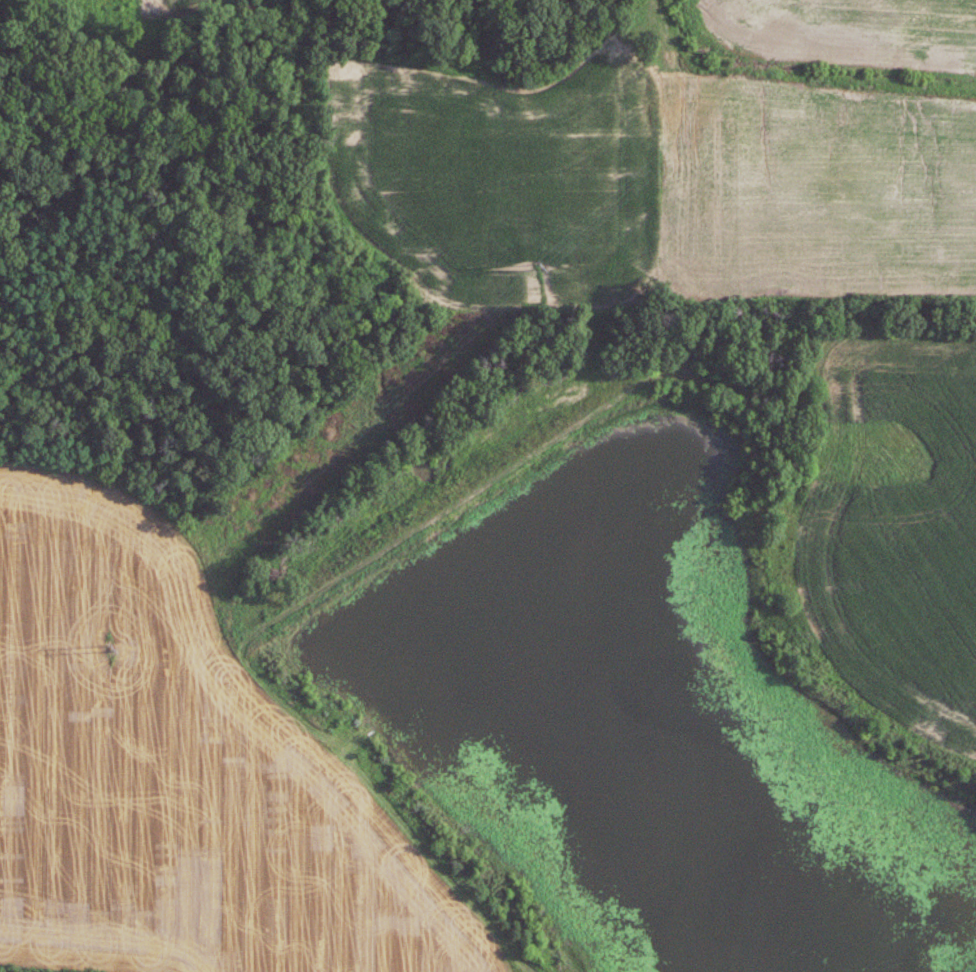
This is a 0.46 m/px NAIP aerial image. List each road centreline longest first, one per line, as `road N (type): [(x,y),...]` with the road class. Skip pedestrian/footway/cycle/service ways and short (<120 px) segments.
road 1 (track): [(663,290),(664,0)]

